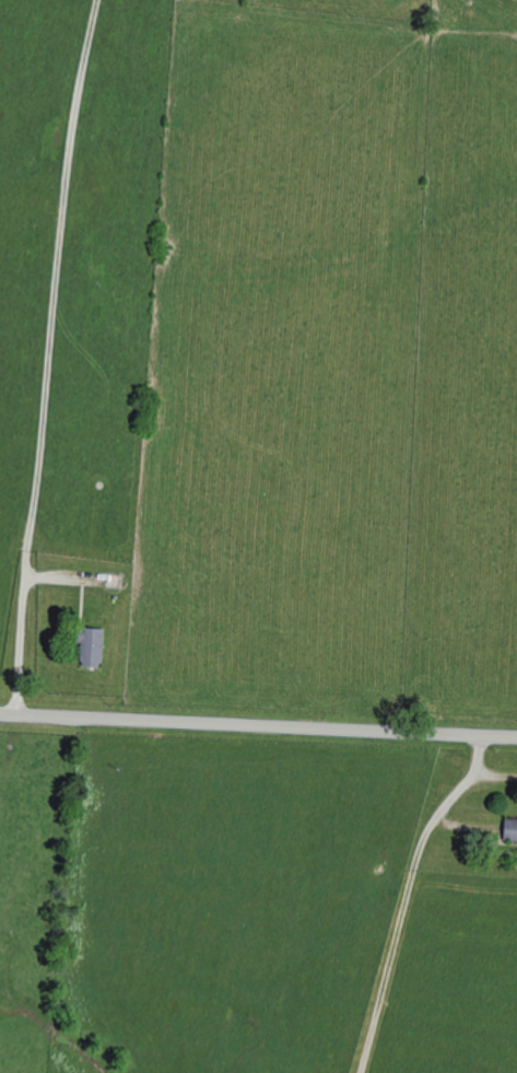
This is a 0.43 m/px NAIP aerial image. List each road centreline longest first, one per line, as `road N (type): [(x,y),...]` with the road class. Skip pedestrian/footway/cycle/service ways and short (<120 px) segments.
road 1 (secondary): [(0,714),(516,737)]

